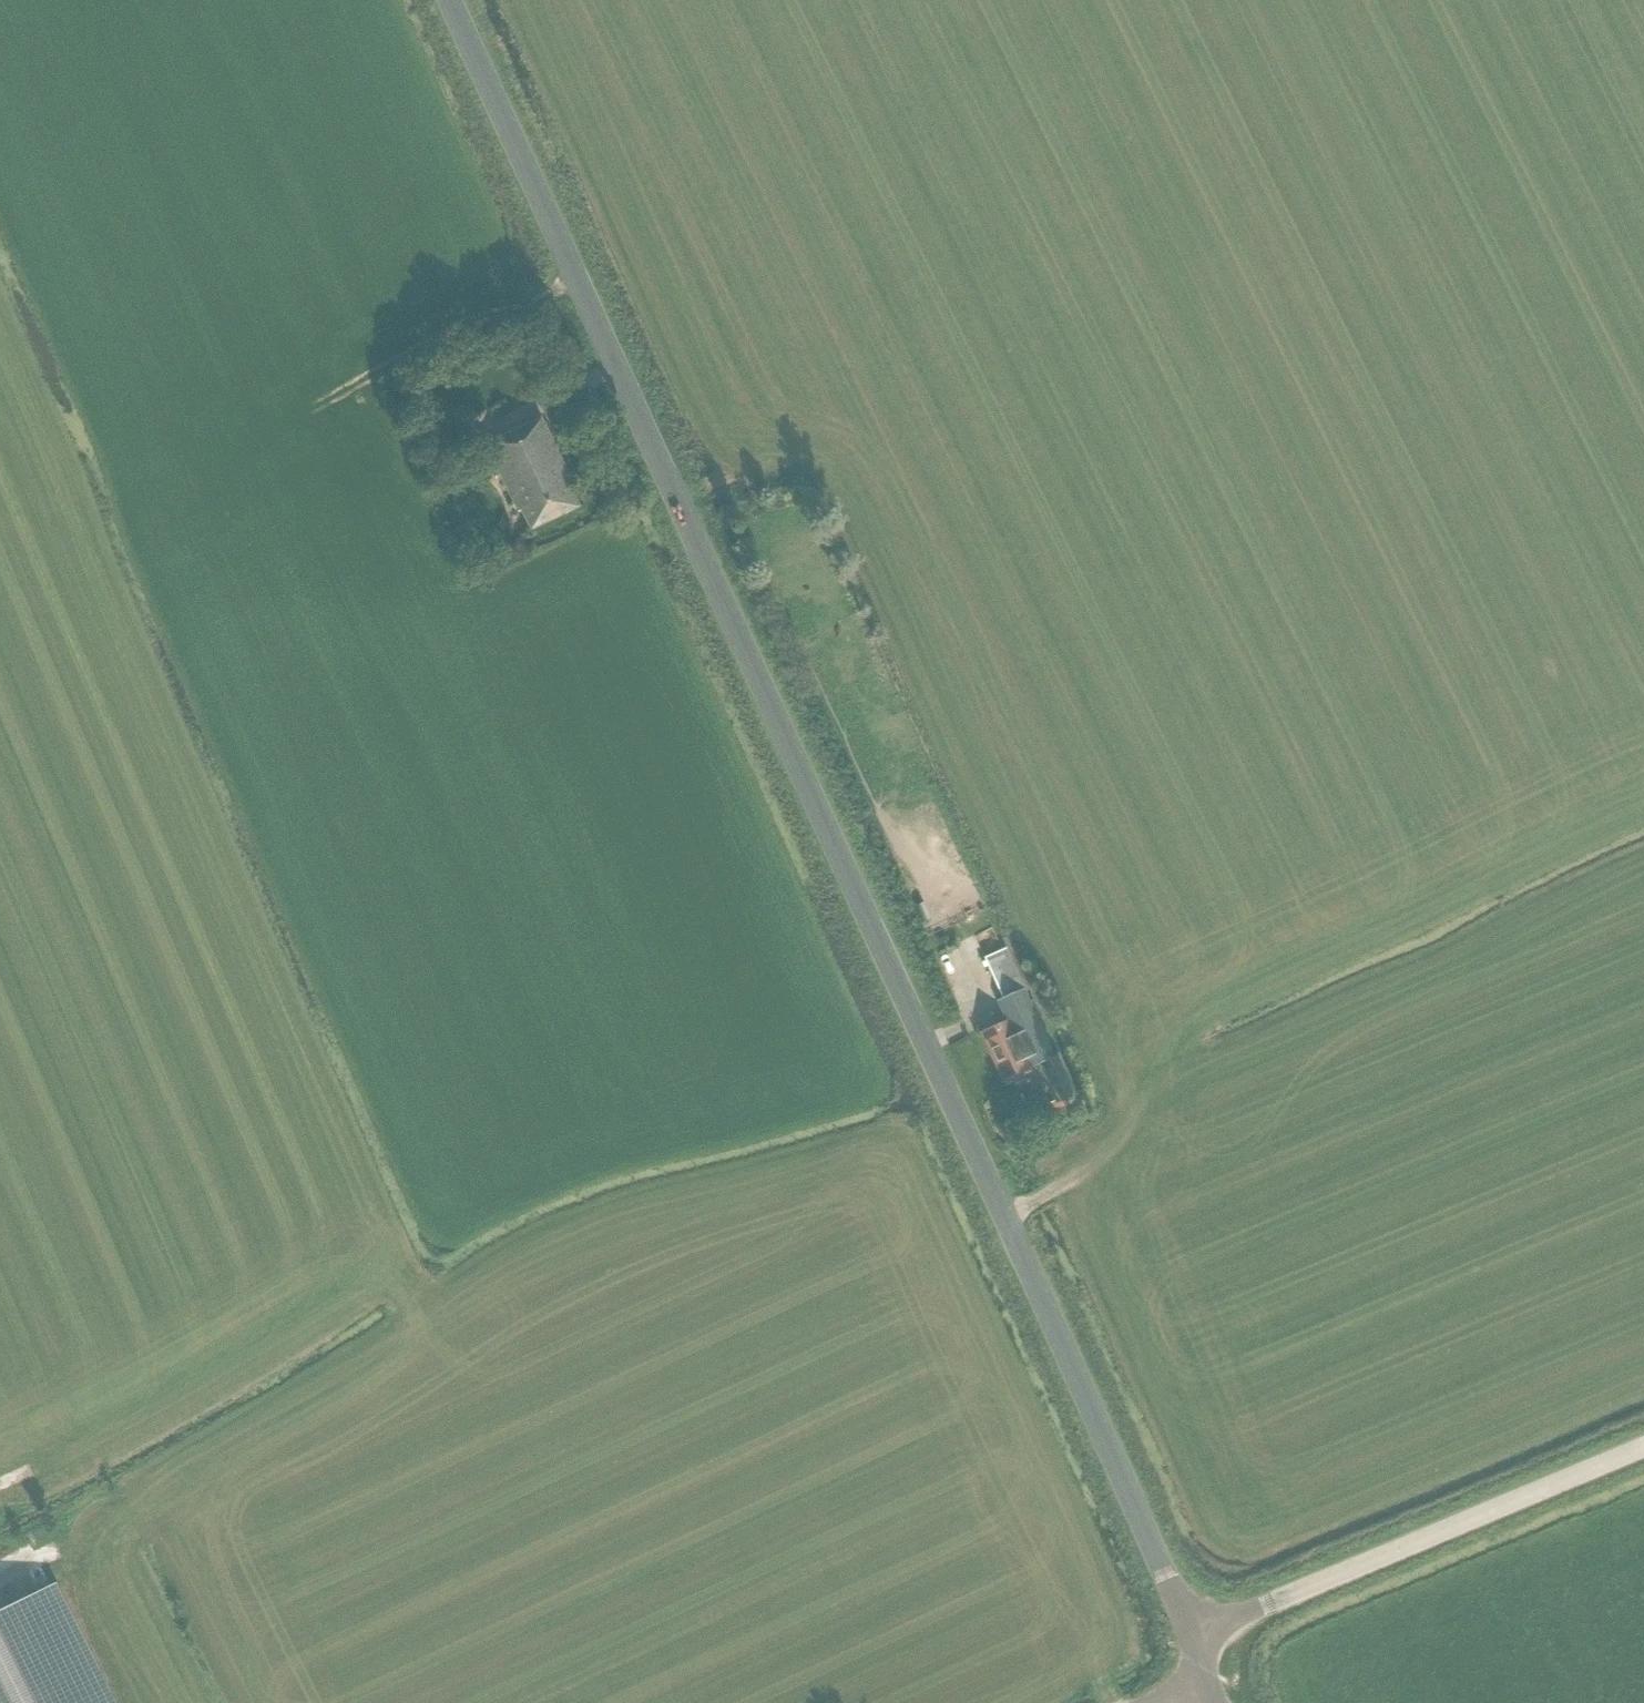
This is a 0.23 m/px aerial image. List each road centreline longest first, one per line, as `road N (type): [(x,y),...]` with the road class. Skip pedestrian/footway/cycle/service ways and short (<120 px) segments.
road 1 (tertiary): [(1189,1641),(1125,1485),(449,0)]
road 2 (tertiary): [(1189,1641),(1643,1451)]

